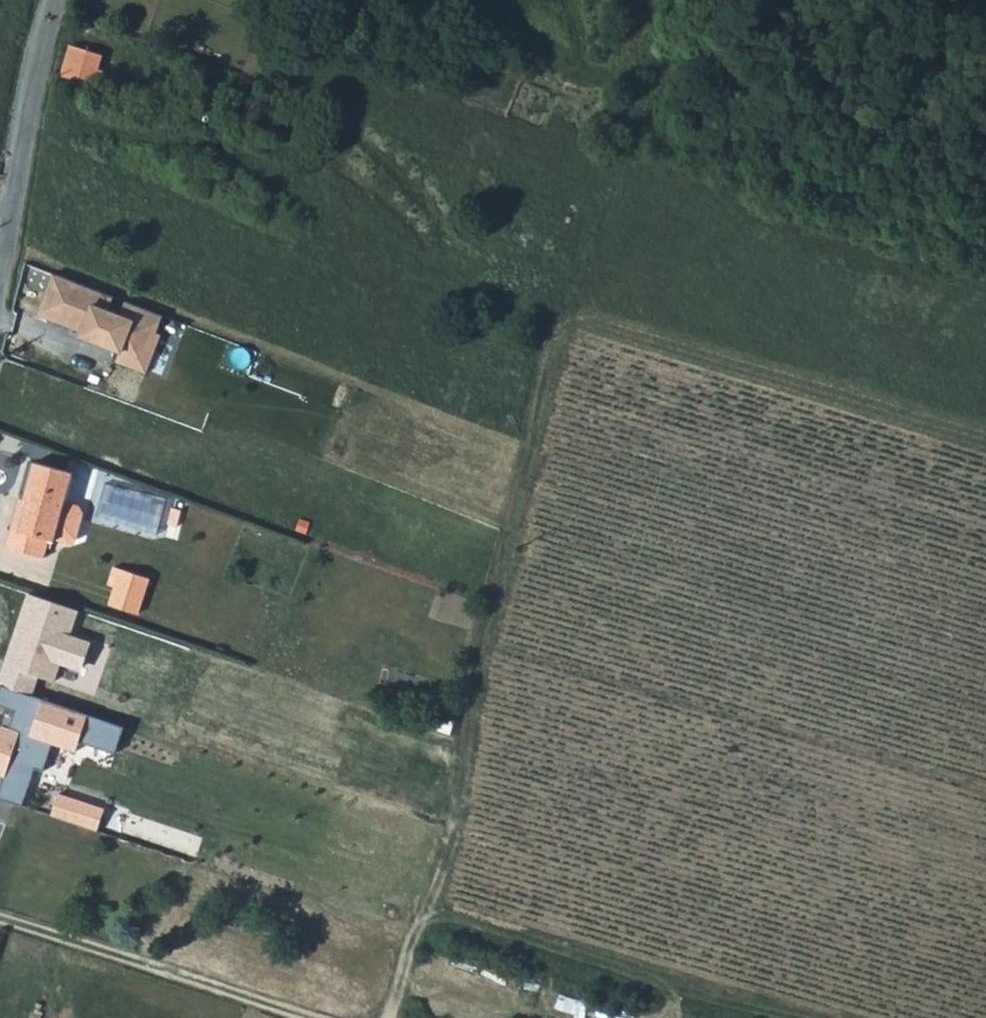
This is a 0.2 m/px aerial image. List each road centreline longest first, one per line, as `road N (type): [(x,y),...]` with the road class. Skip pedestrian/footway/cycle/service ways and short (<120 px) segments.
road 1 (track): [(302,1017),(0,926)]
road 2 (unclassified): [(7,226),(57,0)]

